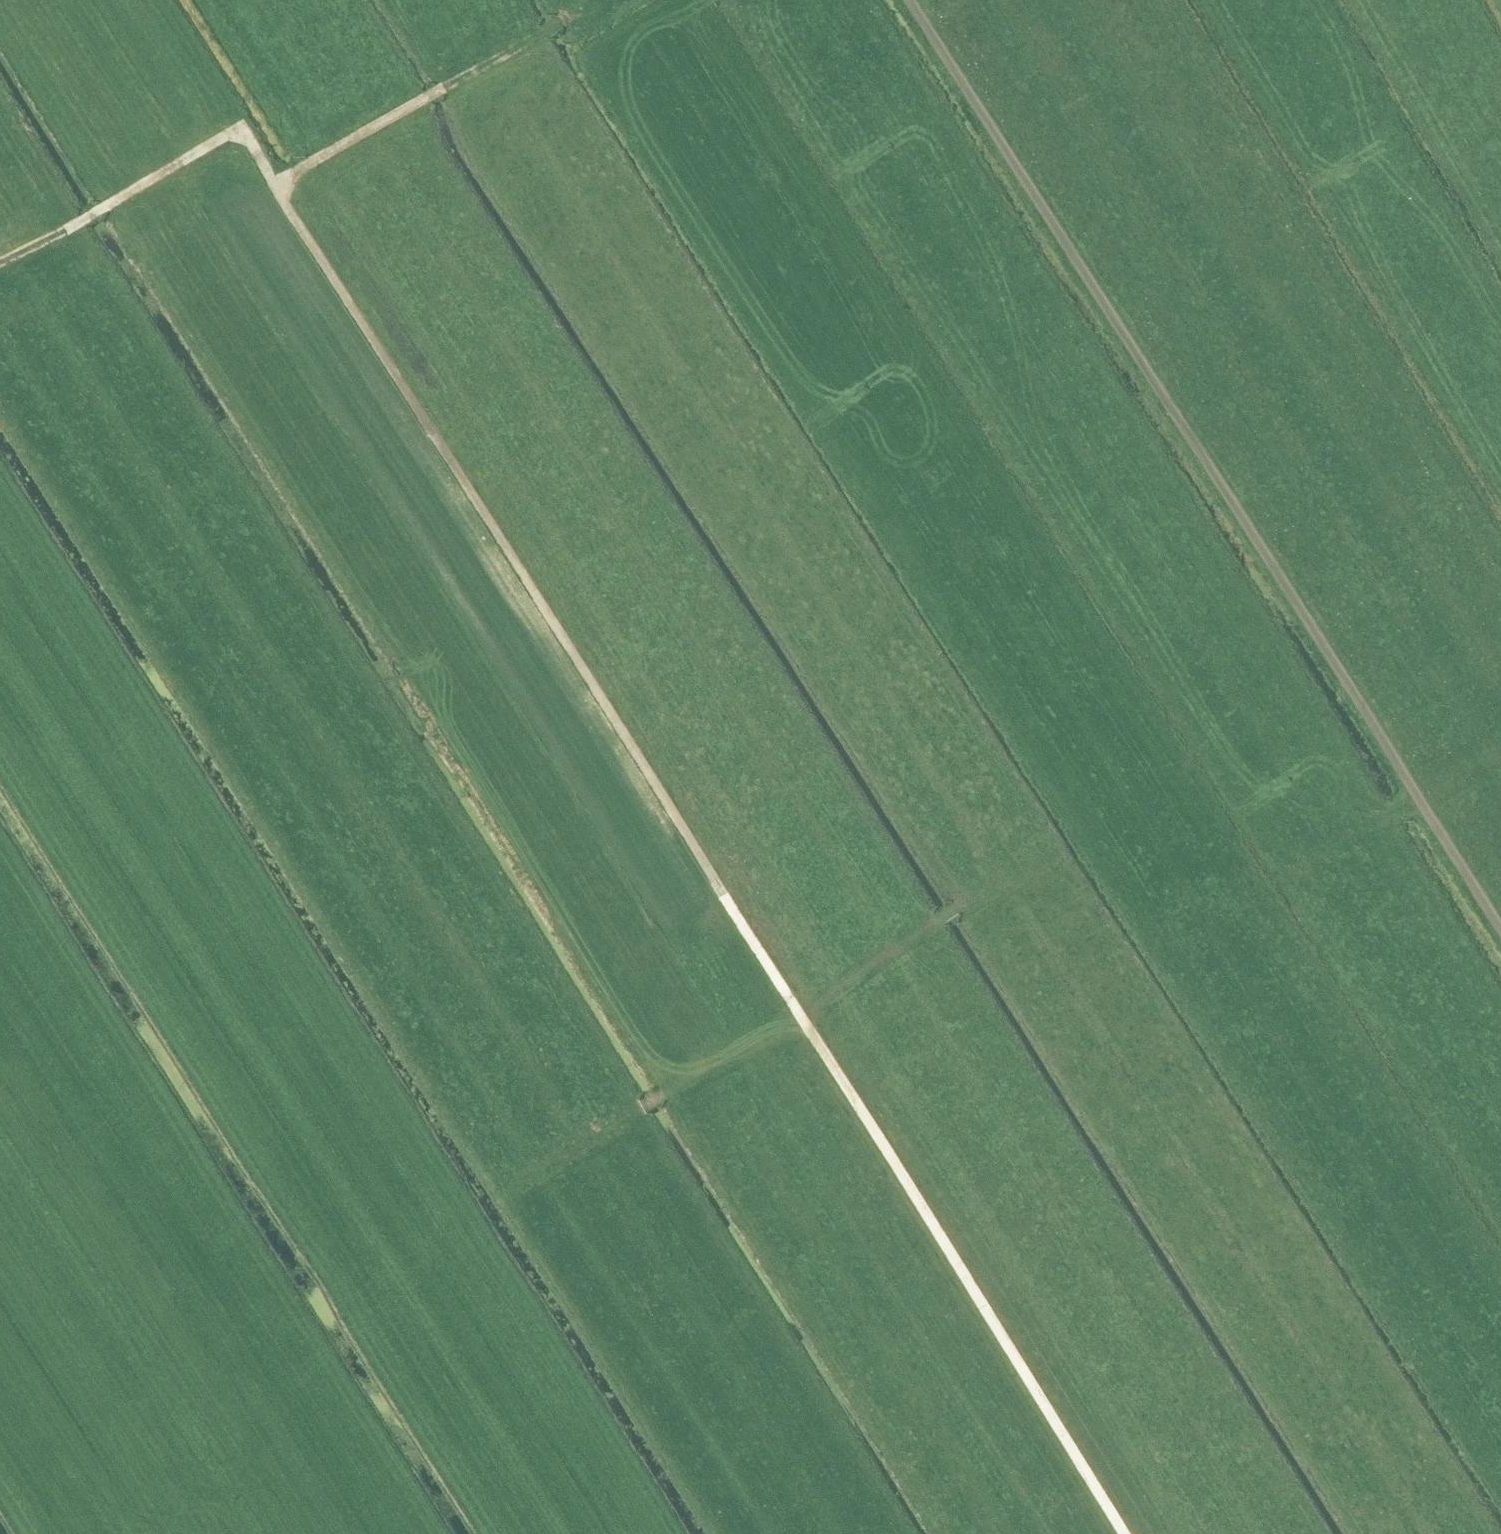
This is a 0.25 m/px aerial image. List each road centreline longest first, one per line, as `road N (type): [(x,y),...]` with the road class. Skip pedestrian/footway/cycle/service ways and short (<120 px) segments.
road 1 (track): [(1123,1533),(240,128),(0,261)]
road 2 (track): [(1500,926),(912,0)]
road 3 (track): [(0,1014),(345,1533)]
road 4 (track): [(275,187),(445,90)]

